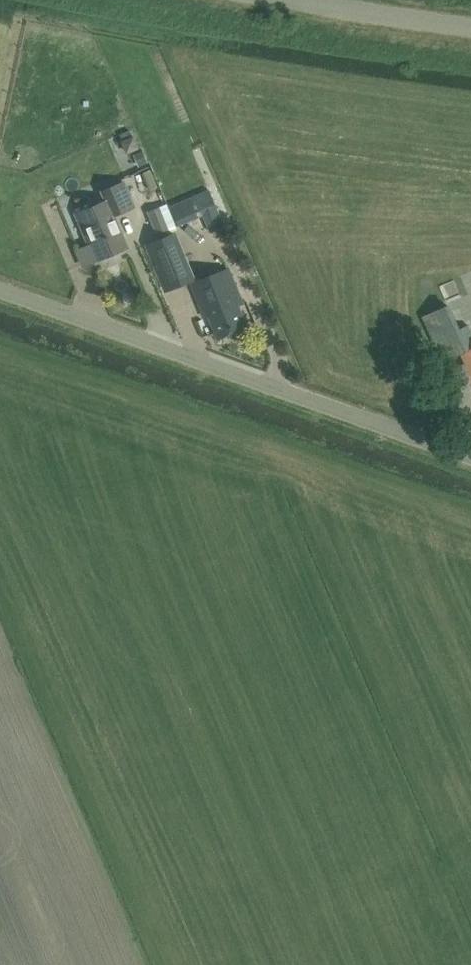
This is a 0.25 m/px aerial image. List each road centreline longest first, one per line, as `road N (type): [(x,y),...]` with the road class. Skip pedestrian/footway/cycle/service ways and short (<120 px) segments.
road 1 (unclassified): [(0,288),(470,455)]
road 2 (unclassified): [(470,25),(304,0)]

